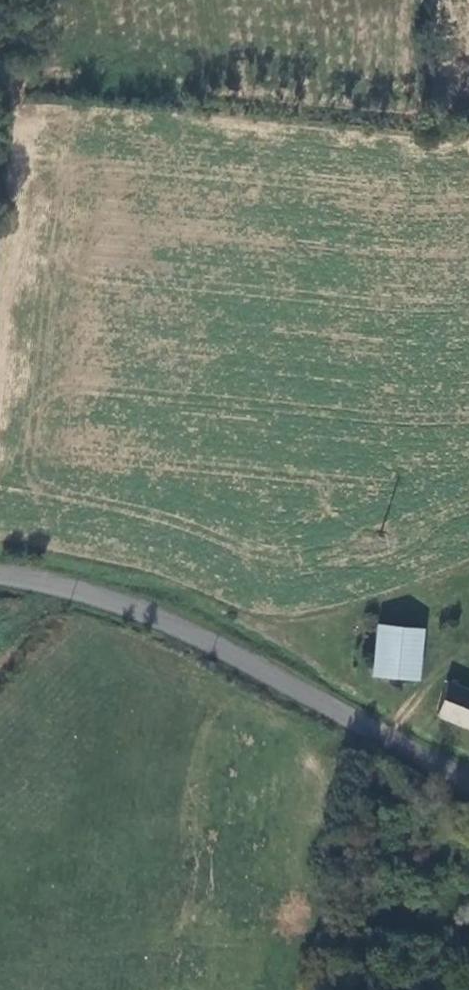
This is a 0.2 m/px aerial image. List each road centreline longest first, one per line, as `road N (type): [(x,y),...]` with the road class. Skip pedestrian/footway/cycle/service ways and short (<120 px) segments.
road 1 (unclassified): [(0,577),(119,605),(202,640),(468,781)]

